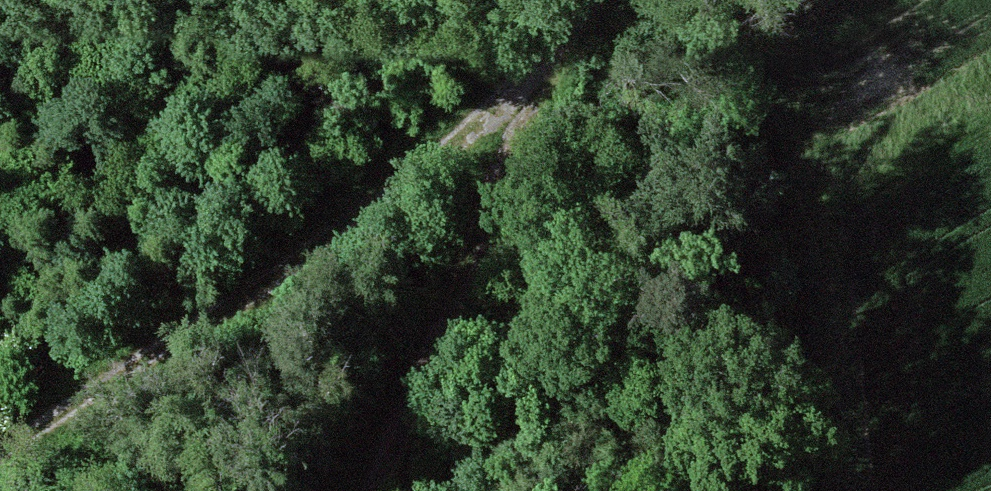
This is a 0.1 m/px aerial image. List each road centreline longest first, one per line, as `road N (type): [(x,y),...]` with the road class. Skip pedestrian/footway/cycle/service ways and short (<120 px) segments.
road 1 (track): [(0,441),(357,210),(574,46),(604,0)]
road 2 (track): [(531,78),(422,387),(374,490)]

